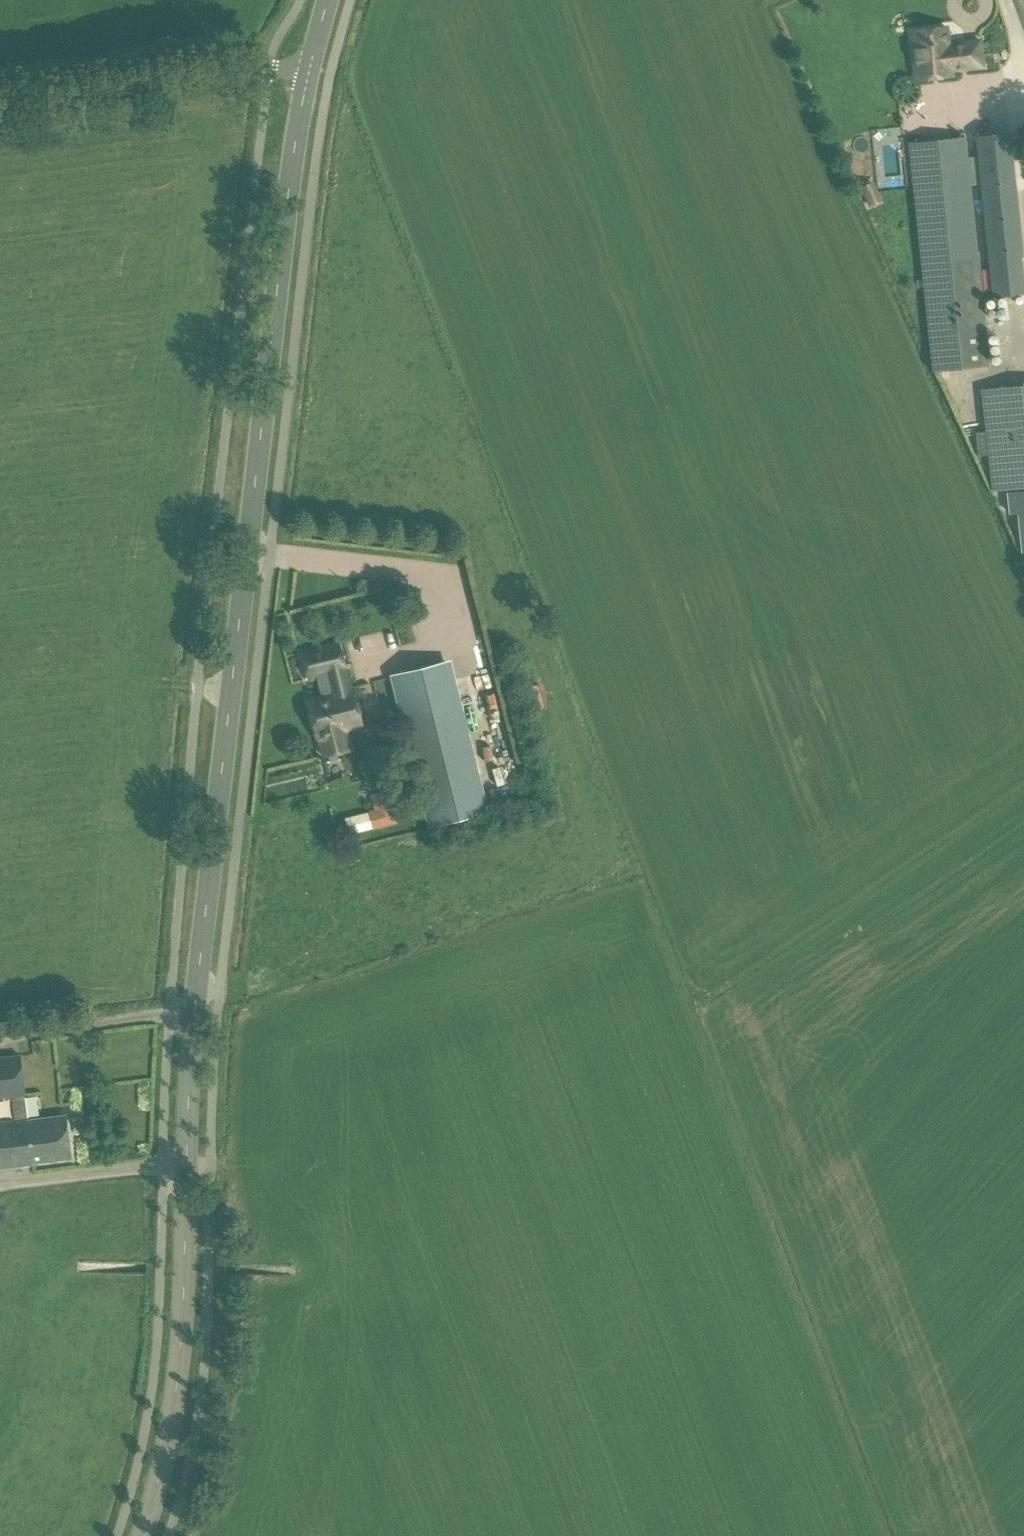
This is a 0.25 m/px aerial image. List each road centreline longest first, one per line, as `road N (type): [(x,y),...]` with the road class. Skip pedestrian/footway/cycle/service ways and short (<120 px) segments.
road 1 (tertiary): [(141,1535),(171,1423),(181,1338),(193,1025),(286,204),(309,70)]
road 2 (unclassified): [(309,70),(0,104)]

